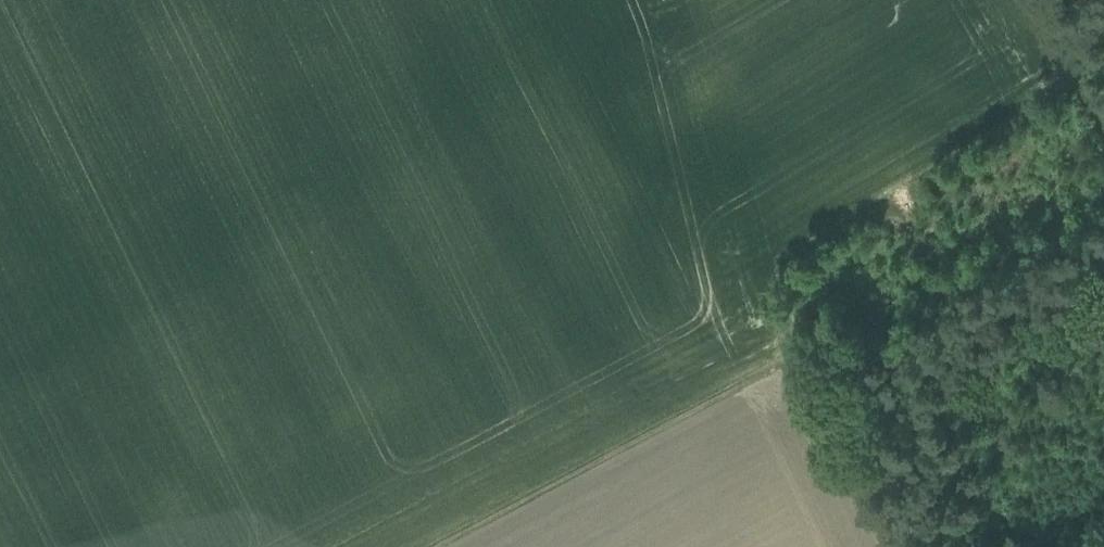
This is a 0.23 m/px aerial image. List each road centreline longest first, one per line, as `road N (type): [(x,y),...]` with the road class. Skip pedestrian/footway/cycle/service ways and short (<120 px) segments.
road 1 (track): [(432,546),(792,354)]
road 2 (track): [(1103,187),(871,323),(792,354)]
road 3 (track): [(1032,0),(1103,118)]

